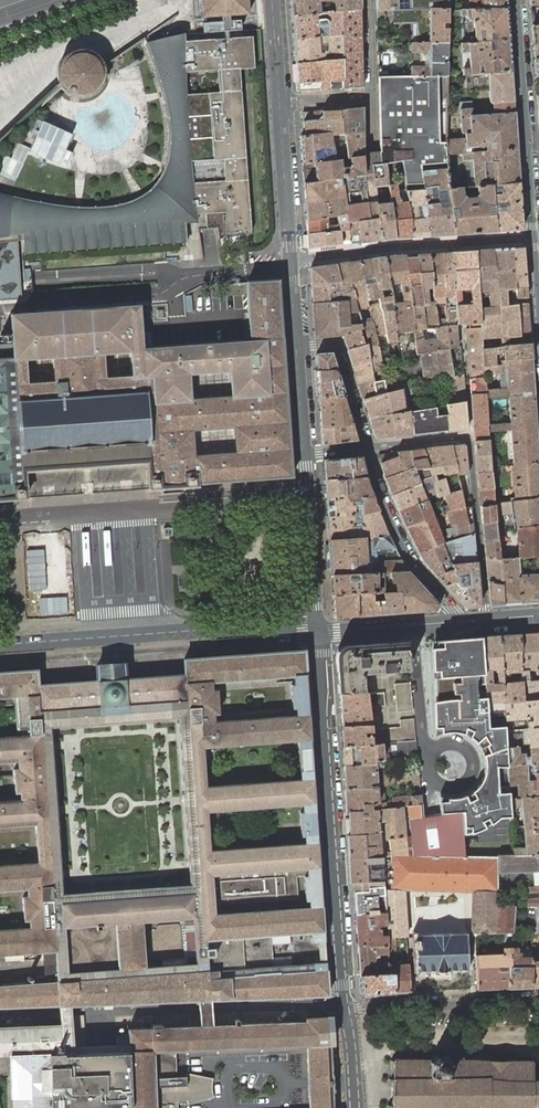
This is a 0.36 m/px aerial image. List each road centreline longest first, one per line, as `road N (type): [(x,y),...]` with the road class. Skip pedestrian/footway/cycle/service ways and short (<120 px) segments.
road 1 (residential): [(317,630),(345,1008)]
road 2 (secondary): [(0,645),(266,625),(317,630)]
road 3 (residential): [(486,620),(469,439),(367,448)]
road 4 (residential): [(535,238),(290,261)]
road 5 (residential): [(535,238),(518,0)]
road 6 (residential): [(455,622),(412,568),(367,448)]
road 7 (residential): [(538,1001),(345,1008)]
road 8 (residential): [(305,455),(317,630)]
road 9 (residential): [(279,103),(290,261)]
road 10 (residential): [(367,448),(334,347),(296,348)]
road 11 (residential): [(428,765),(413,625)]
road 12 (residential): [(428,765),(438,747),(452,744),(472,761),(466,781),(453,787),(430,773)]

